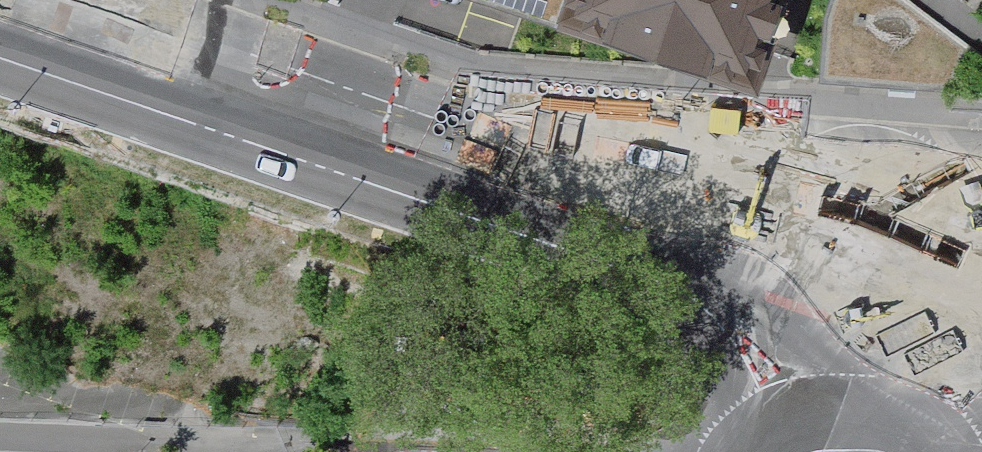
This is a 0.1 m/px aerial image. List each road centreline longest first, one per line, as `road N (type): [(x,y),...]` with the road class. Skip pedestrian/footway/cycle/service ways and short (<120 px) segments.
road 1 (tertiary): [(0,57),(761,313)]
road 2 (tertiary): [(853,210),(776,212),(683,192),(130,0)]
road 3 (tertiary): [(853,210),(798,234),(765,284),(761,313)]
road 4 (tertiary): [(761,313),(767,350),(785,382),(813,406),(848,419)]

